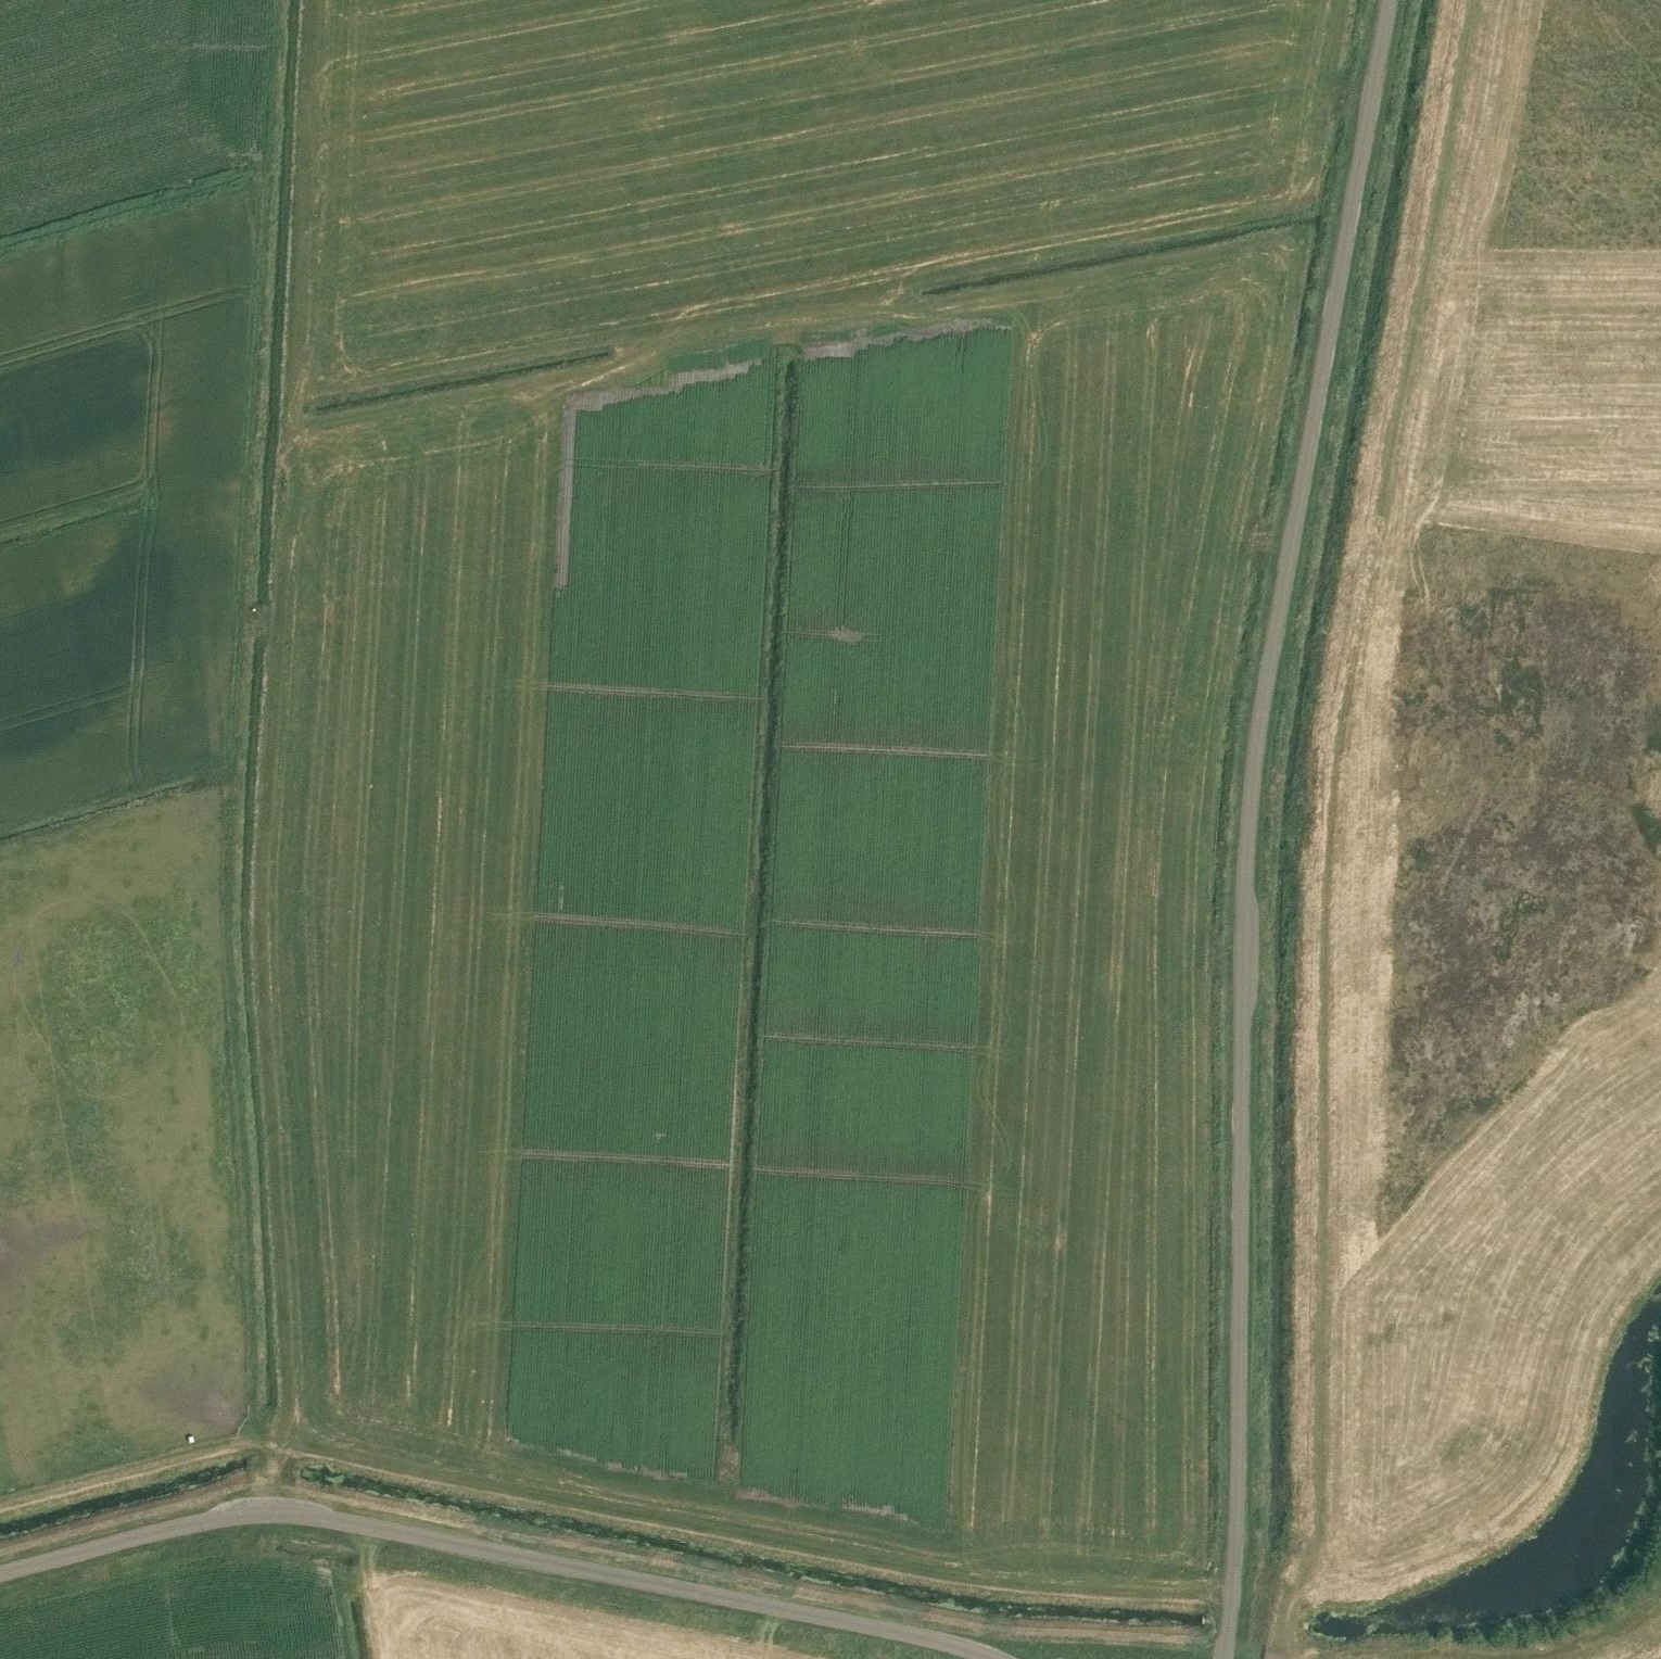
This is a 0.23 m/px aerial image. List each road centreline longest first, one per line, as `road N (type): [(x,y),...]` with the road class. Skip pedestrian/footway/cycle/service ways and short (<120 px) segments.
road 1 (unclassified): [(1223,1658),(1233,1589),(1242,911),(1254,765),(1389,0)]
road 2 (unclassified): [(996,1658),(311,1519),(170,1532),(0,1578)]

